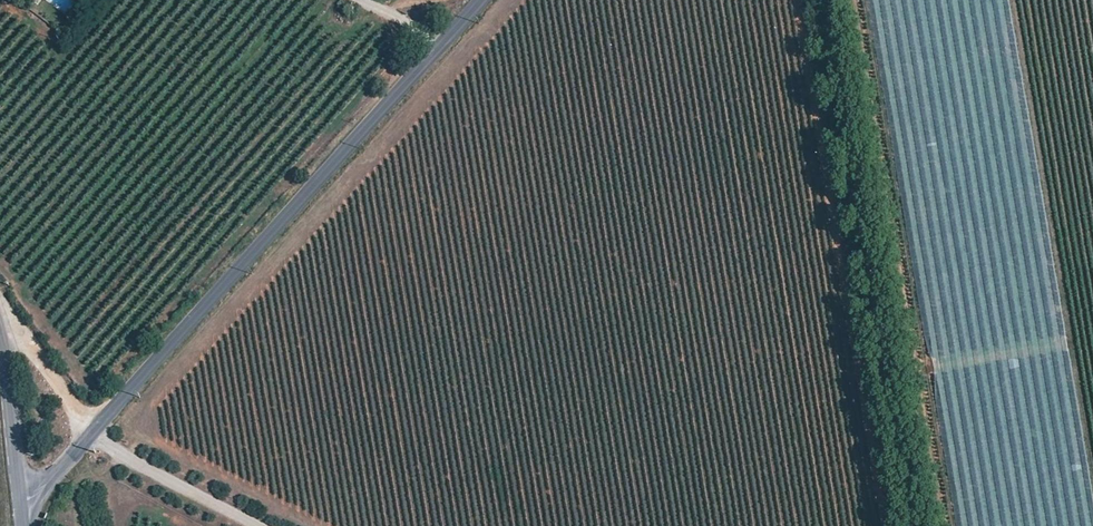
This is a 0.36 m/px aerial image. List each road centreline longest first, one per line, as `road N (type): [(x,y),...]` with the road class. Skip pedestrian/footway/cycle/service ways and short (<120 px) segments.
road 1 (tertiary): [(17,492),(57,473),(478,0)]
road 2 (track): [(254,525),(90,434)]
road 3 (track): [(0,315),(90,434)]
road 4 (tertiary): [(17,492),(0,347)]

